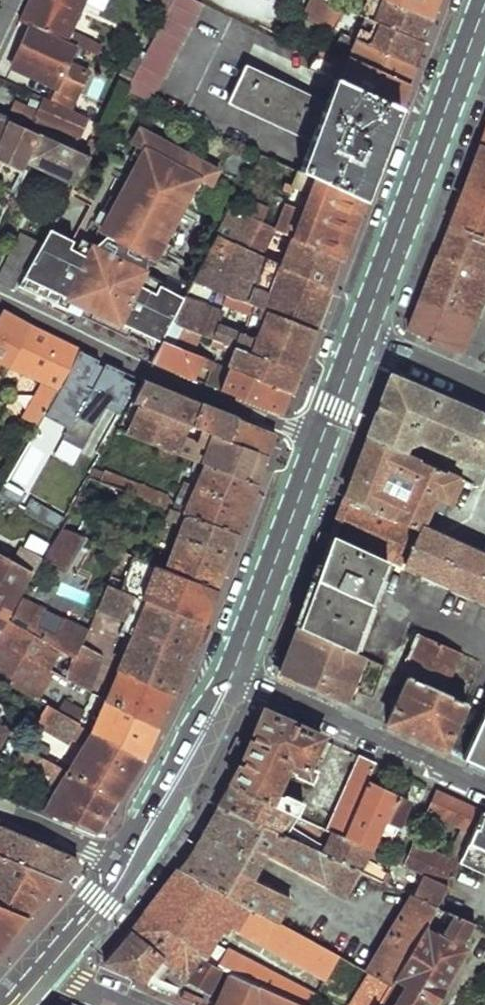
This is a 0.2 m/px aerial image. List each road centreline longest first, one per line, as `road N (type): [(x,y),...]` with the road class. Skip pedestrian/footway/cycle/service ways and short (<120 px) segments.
road 1 (primary): [(359,335),(484,0)]
road 2 (residential): [(320,439),(0,301)]
road 3 (residential): [(484,789),(232,673)]
road 4 (primary): [(232,673),(320,439)]
road 5 (primary): [(125,861),(232,673)]
road 6 (residential): [(0,806),(125,861)]
road 7 (residential): [(359,335),(484,388)]
road 8 (primary): [(46,959),(125,861)]

